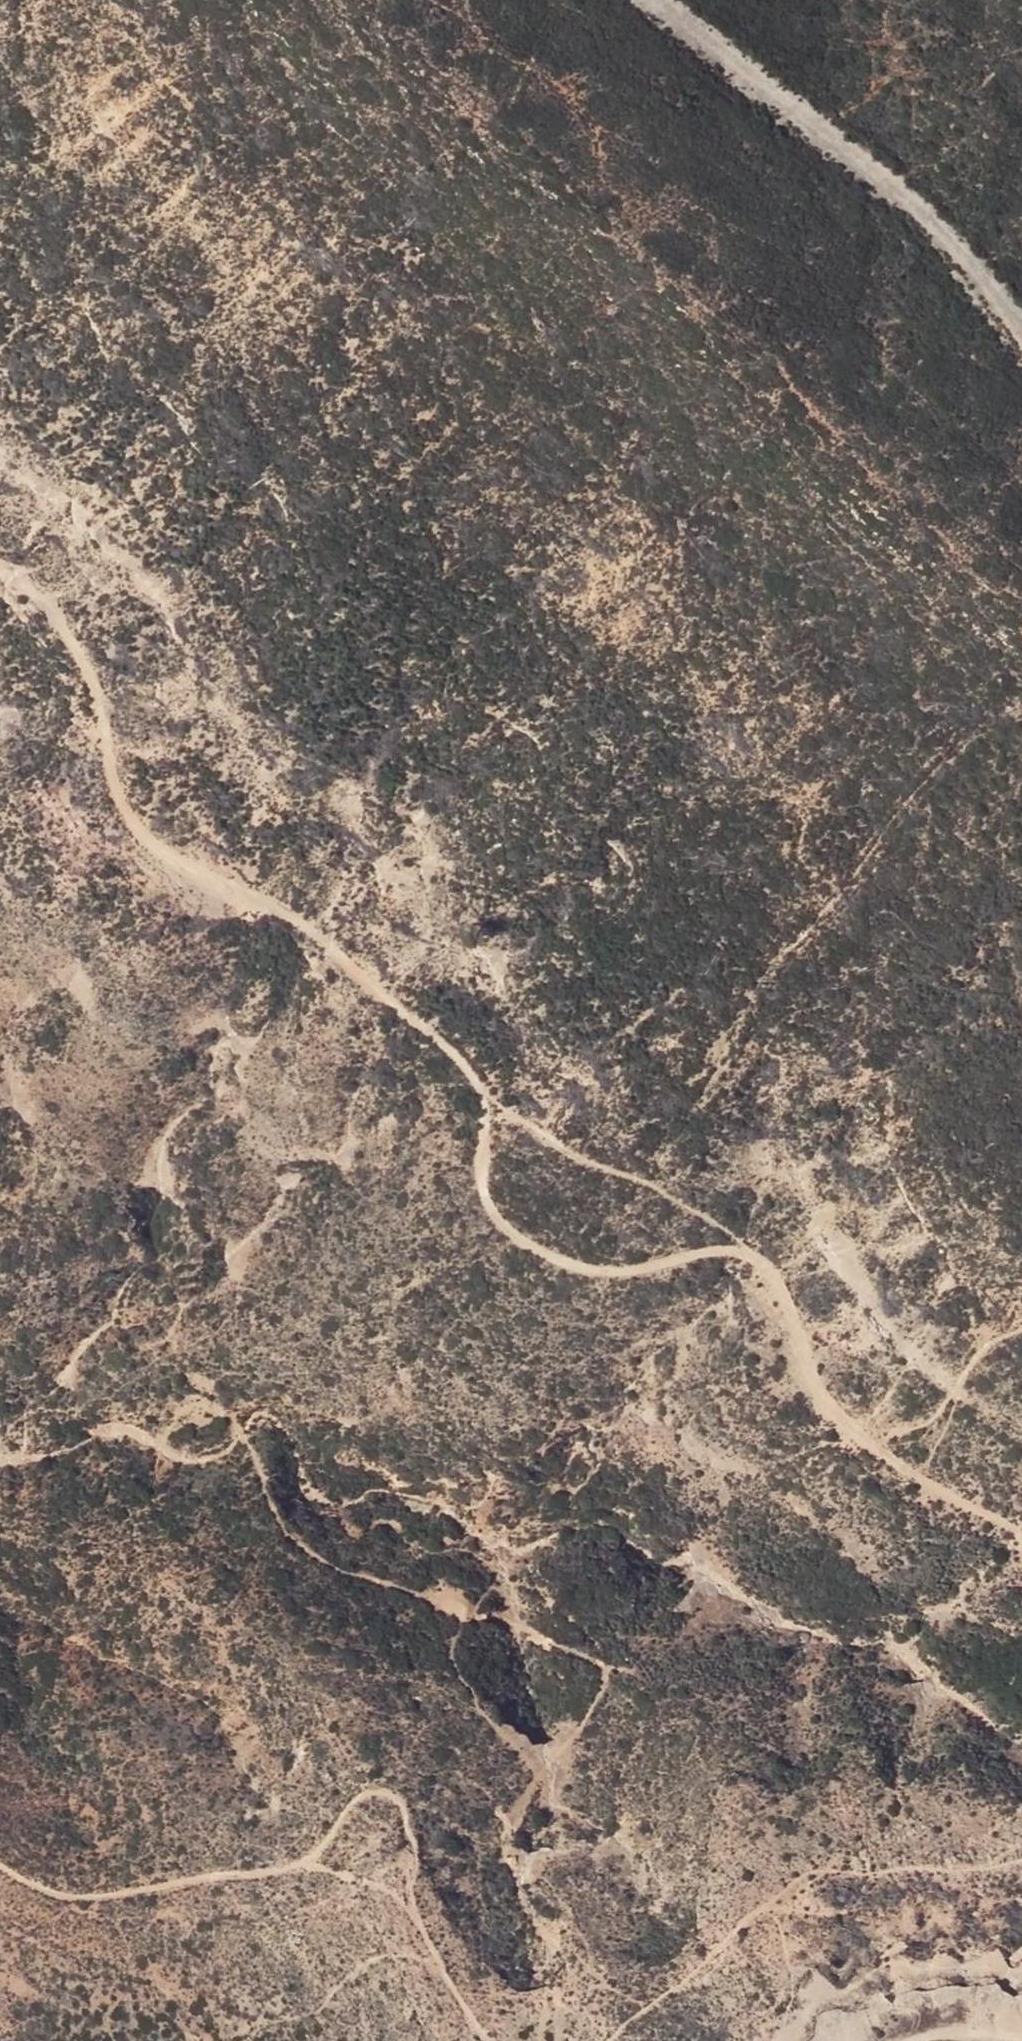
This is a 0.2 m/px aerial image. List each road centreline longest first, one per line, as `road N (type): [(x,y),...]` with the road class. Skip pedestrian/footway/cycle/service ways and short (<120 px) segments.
road 1 (track): [(0,566),(74,632),(107,701),(111,785),(184,866),(445,1044),(478,1086),(476,1172),(493,1209),(531,1238),(587,1255),(699,1233),(734,1235),(769,1260),(816,1396),(1021,1534)]
road 2 (track): [(647,0),(998,289),(1021,321)]

